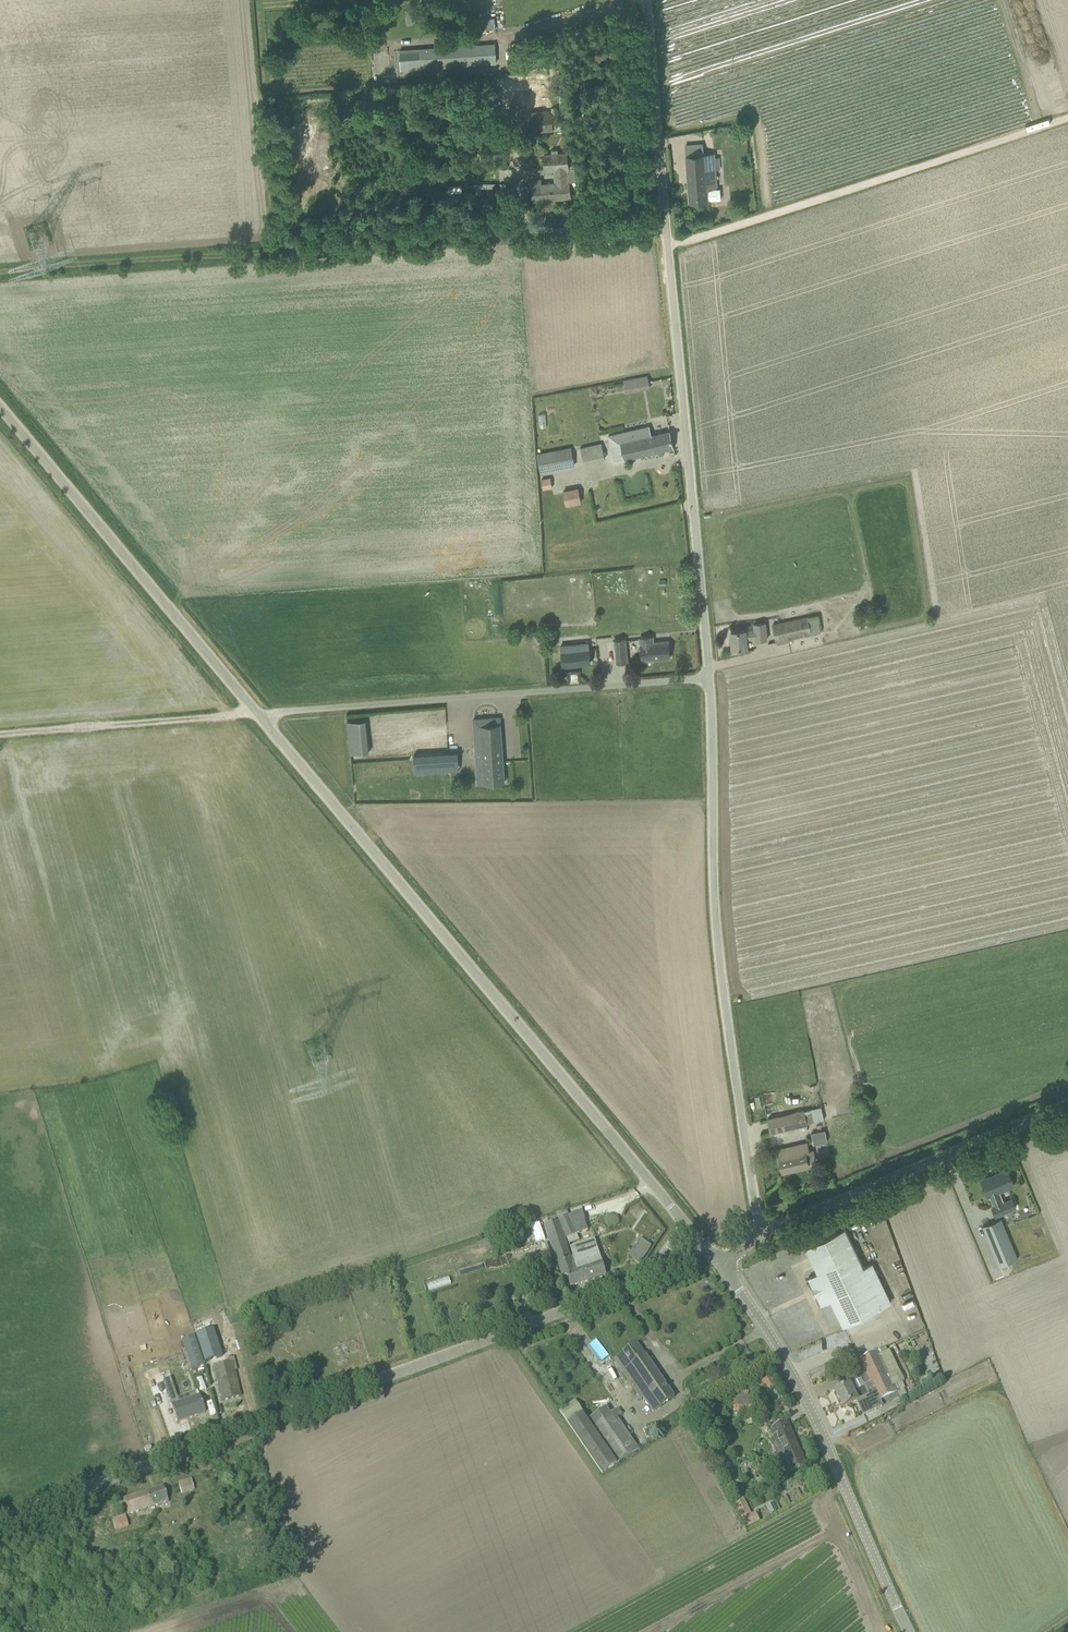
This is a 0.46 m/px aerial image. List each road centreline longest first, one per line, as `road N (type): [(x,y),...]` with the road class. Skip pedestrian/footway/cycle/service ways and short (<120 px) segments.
road 1 (unclassified): [(0,1515),(621,1288),(685,1226)]
road 2 (unclassified): [(709,680),(649,0)]
road 3 (track): [(666,228),(481,235),(0,275)]
road 4 (unclassified): [(685,1226),(259,716)]
road 5 (unclassified): [(760,1233),(717,929),(705,797),(709,680)]
road 6 (unclassified): [(259,716),(709,680)]
road 7 (unclassified): [(910,1631),(806,1398),(715,1260)]
road 8 (track): [(668,248),(1067,120)]
road 9 (unclassified): [(259,716),(0,407)]
road 10 (unclassified): [(760,1233),(1067,1107)]
road 11 (track): [(259,716),(0,737)]

